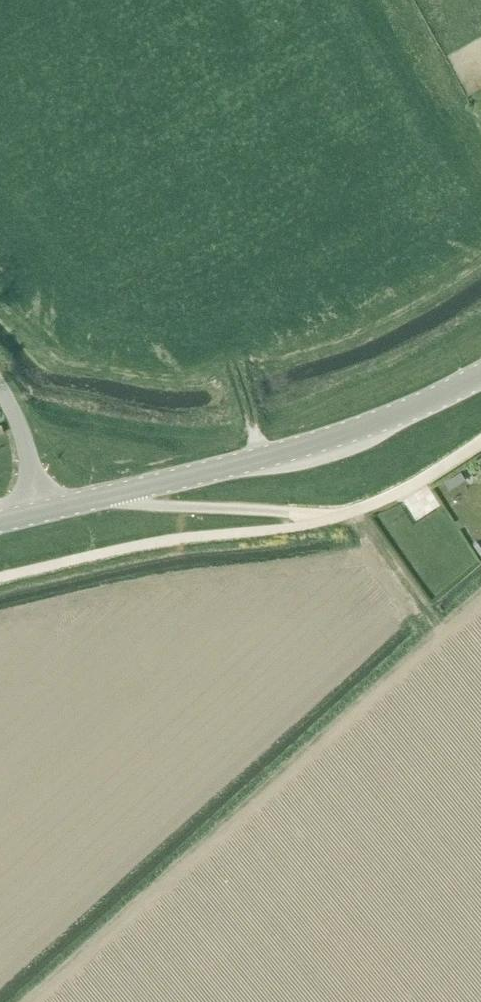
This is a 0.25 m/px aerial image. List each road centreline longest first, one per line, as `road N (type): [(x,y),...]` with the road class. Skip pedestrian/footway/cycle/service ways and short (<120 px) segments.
road 1 (primary): [(122,498),(349,440),(480,382)]
road 2 (unclassified): [(343,515),(122,498)]
road 3 (unclassified): [(343,515),(421,482),(480,443)]
road 4 (track): [(353,511),(437,628)]
road 5 (primary): [(0,527),(122,498)]

